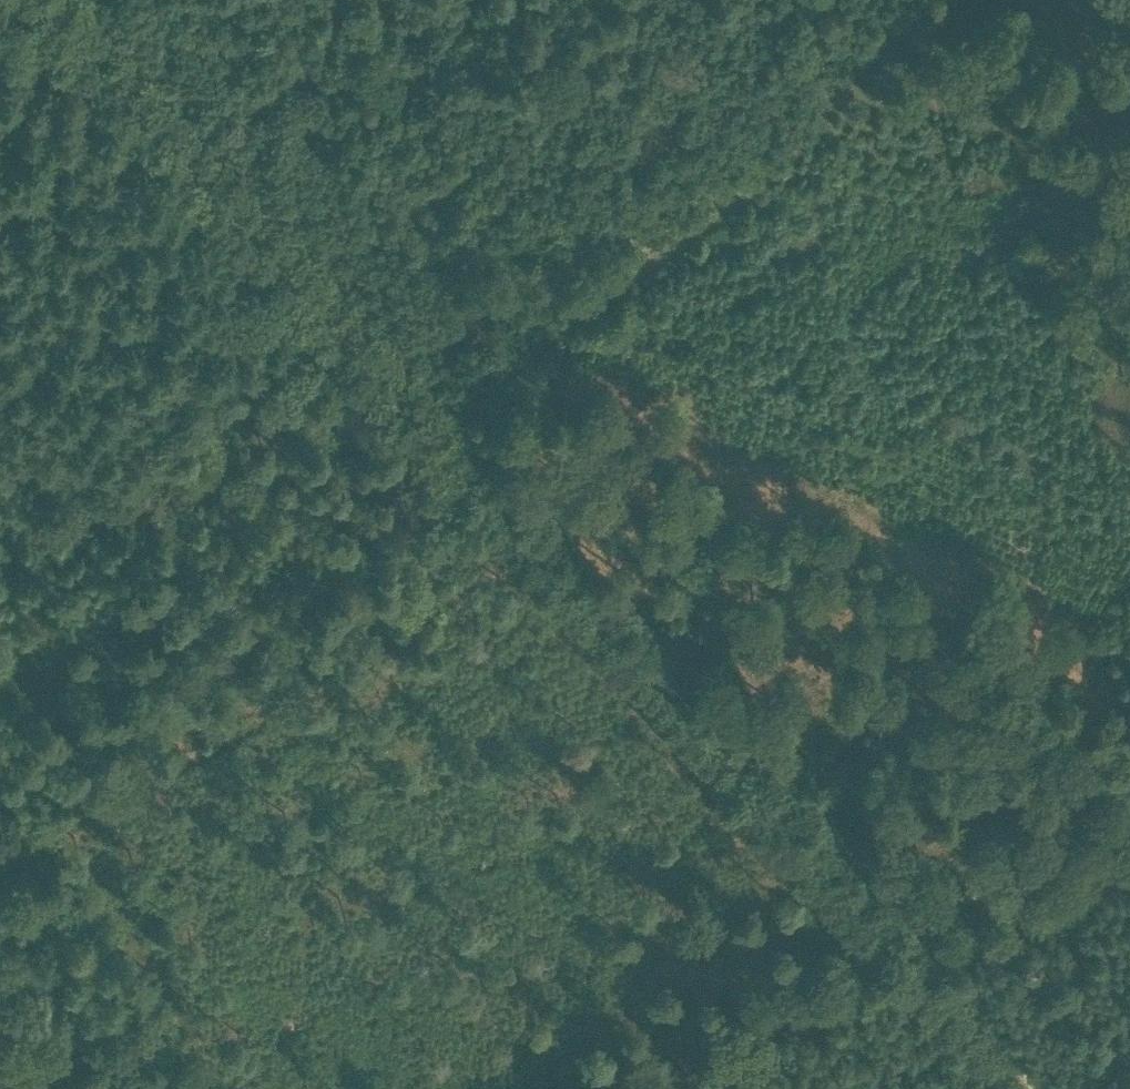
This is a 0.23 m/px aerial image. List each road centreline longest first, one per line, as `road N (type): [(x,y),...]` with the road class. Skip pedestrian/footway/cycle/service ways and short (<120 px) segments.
road 1 (track): [(45,0),(1031,1088)]
road 2 (track): [(679,1088),(1129,791)]

